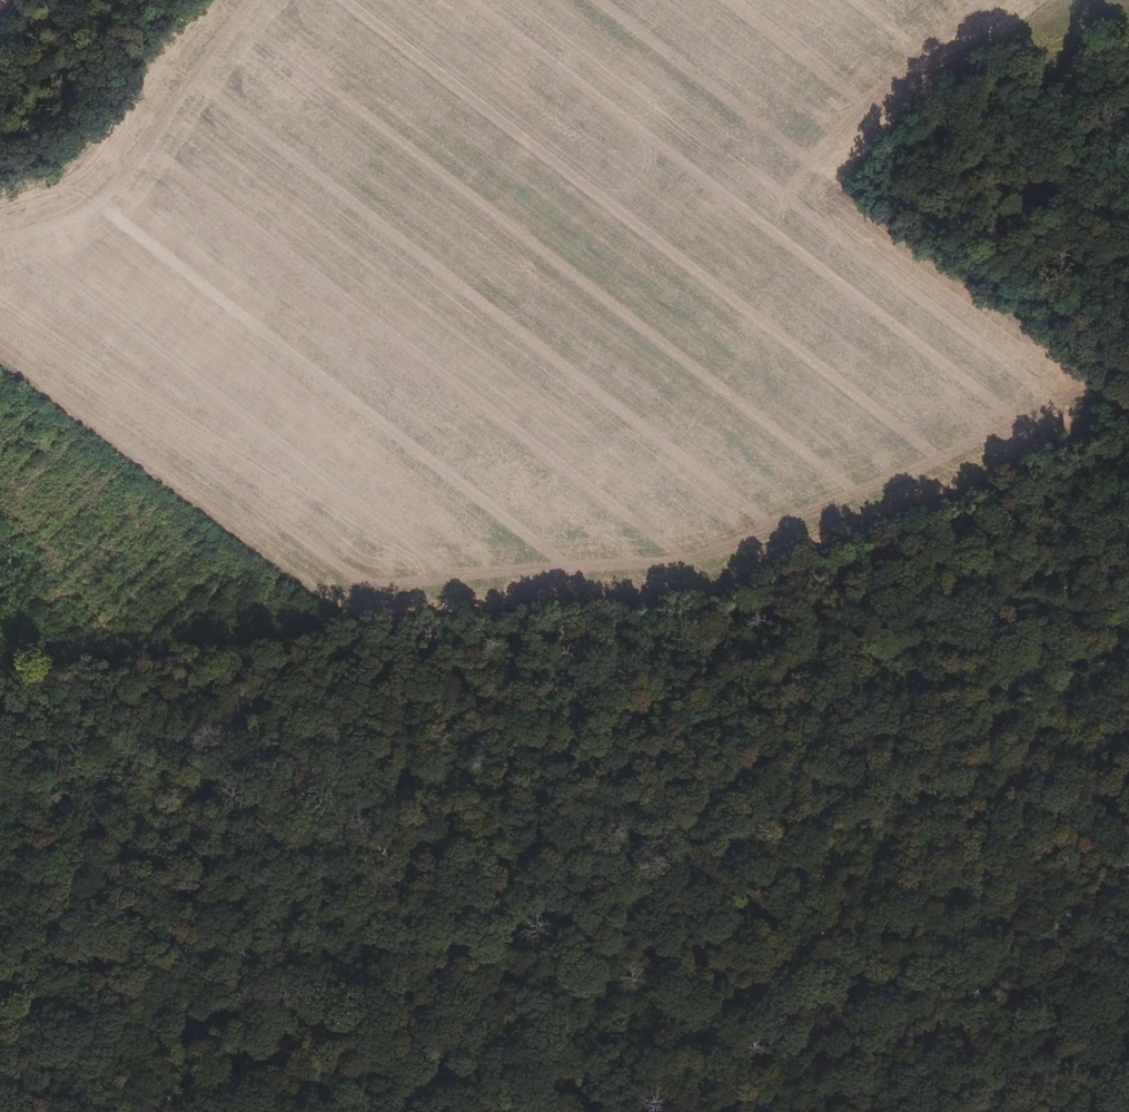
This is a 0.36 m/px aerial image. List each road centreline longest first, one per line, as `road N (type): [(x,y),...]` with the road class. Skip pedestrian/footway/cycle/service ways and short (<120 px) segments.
road 1 (track): [(0,190),(76,162),(197,0)]
road 2 (track): [(1128,996),(919,1111)]

